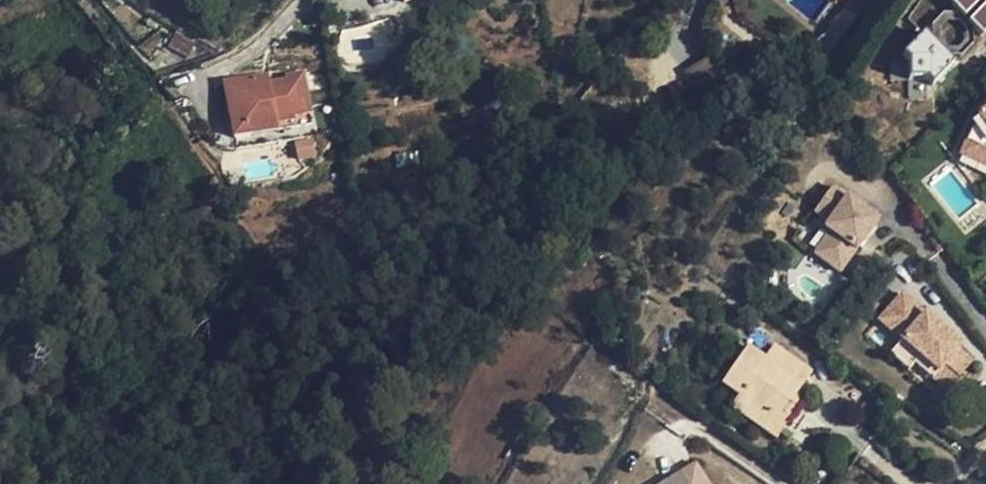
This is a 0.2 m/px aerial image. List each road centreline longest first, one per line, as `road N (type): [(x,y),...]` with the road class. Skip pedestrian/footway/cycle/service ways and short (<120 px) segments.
road 1 (residential): [(212,73),(255,52),(307,0)]

